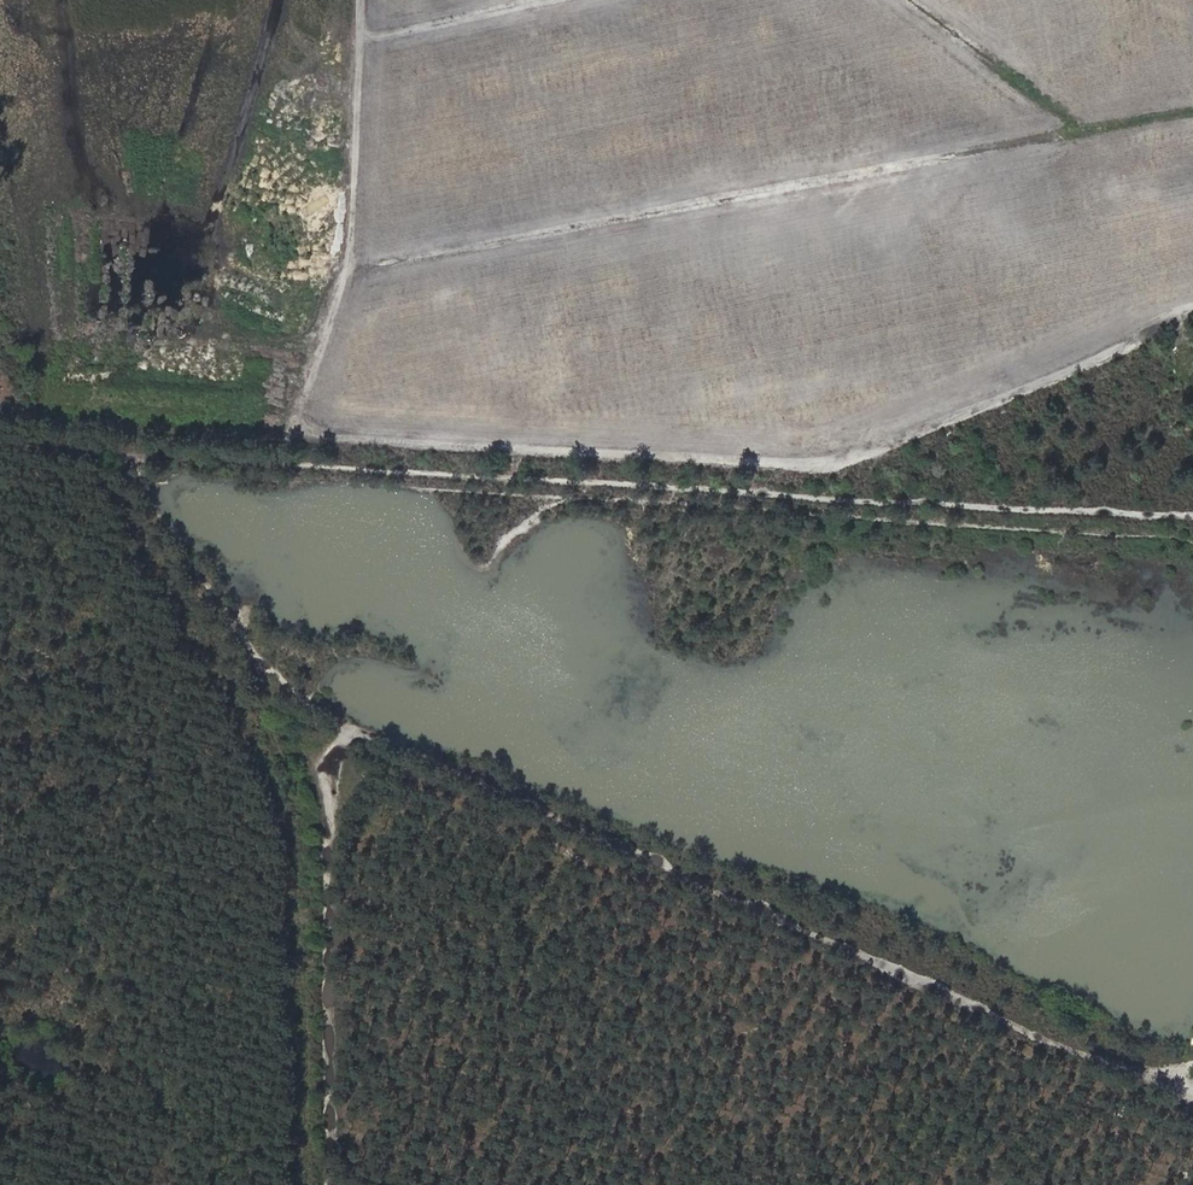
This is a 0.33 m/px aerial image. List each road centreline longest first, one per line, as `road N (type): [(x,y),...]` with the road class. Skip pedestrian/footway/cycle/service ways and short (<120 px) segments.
road 1 (track): [(393,0),(510,387),(538,433),(555,440),(848,445),(1192,309)]
road 2 (track): [(326,1184),(328,763),(344,728)]

